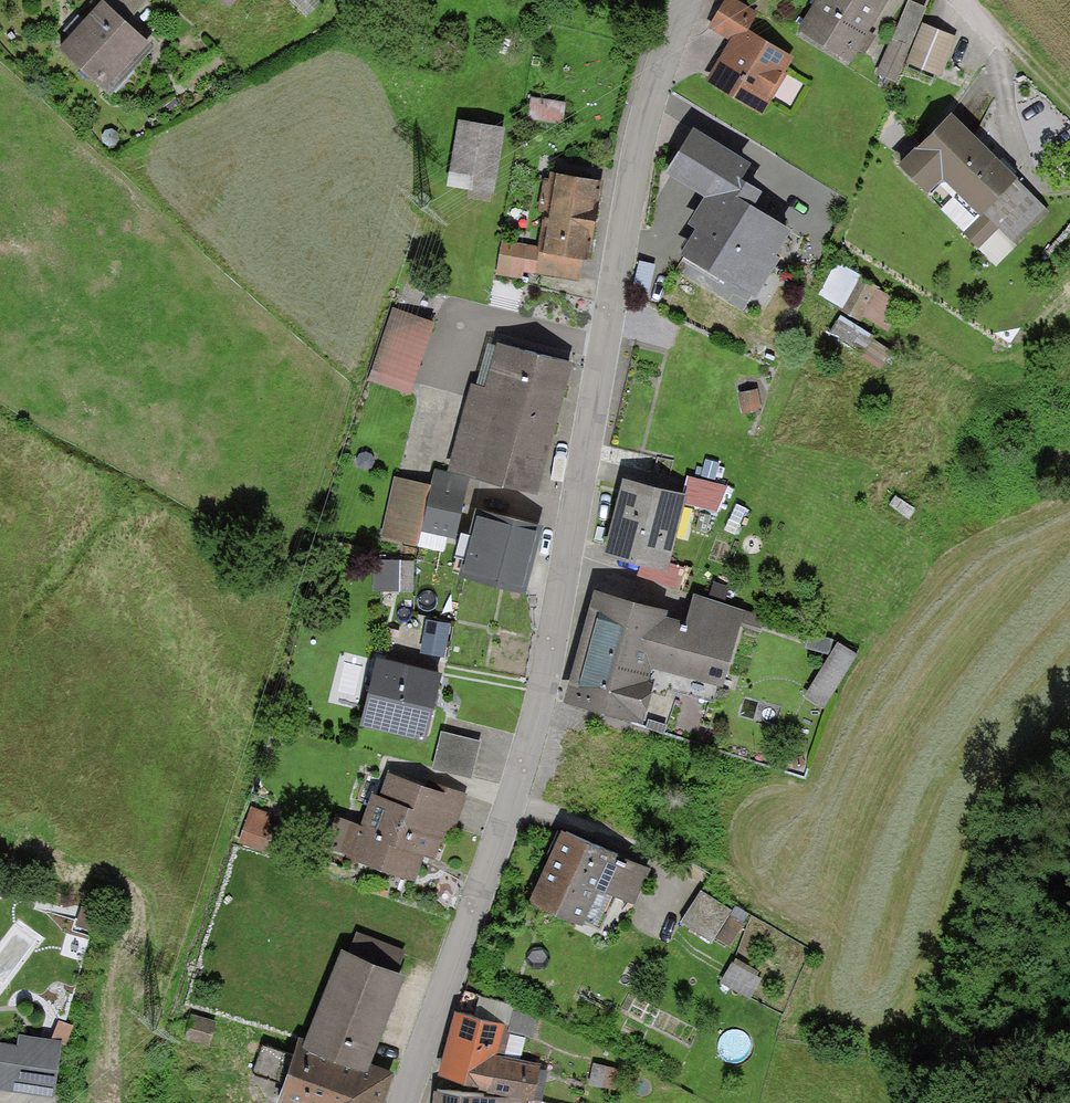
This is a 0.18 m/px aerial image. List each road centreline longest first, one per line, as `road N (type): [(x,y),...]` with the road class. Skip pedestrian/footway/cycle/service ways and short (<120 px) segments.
road 1 (residential): [(683,0),(634,158),(539,712),(450,930),(405,1102)]

